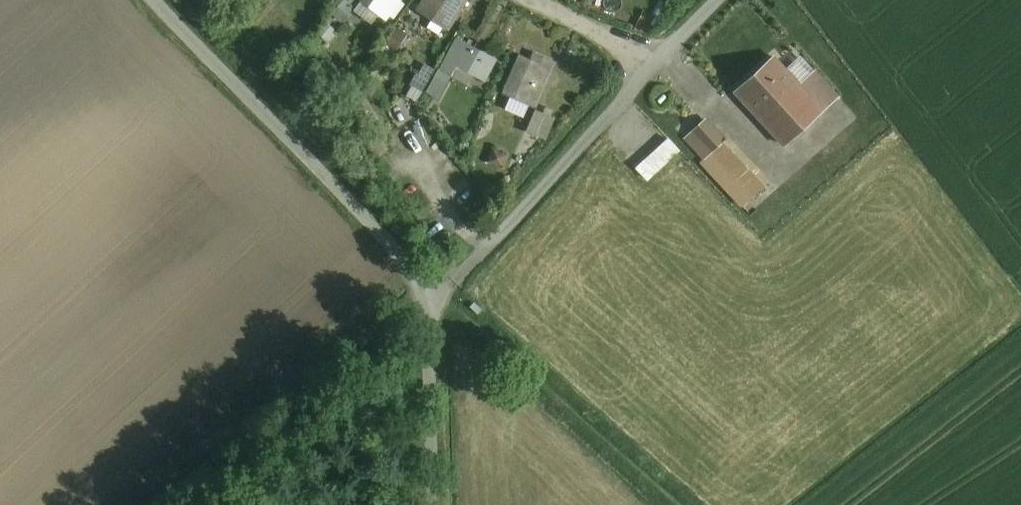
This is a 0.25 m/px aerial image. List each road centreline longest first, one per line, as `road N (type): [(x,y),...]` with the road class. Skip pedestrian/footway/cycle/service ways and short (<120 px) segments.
road 1 (unclassified): [(147,0),(436,295)]
road 2 (unclassified): [(436,295),(485,253),(718,0)]
road 3 (track): [(436,295),(680,504)]
road 4 (unclassified): [(436,295),(436,504)]

